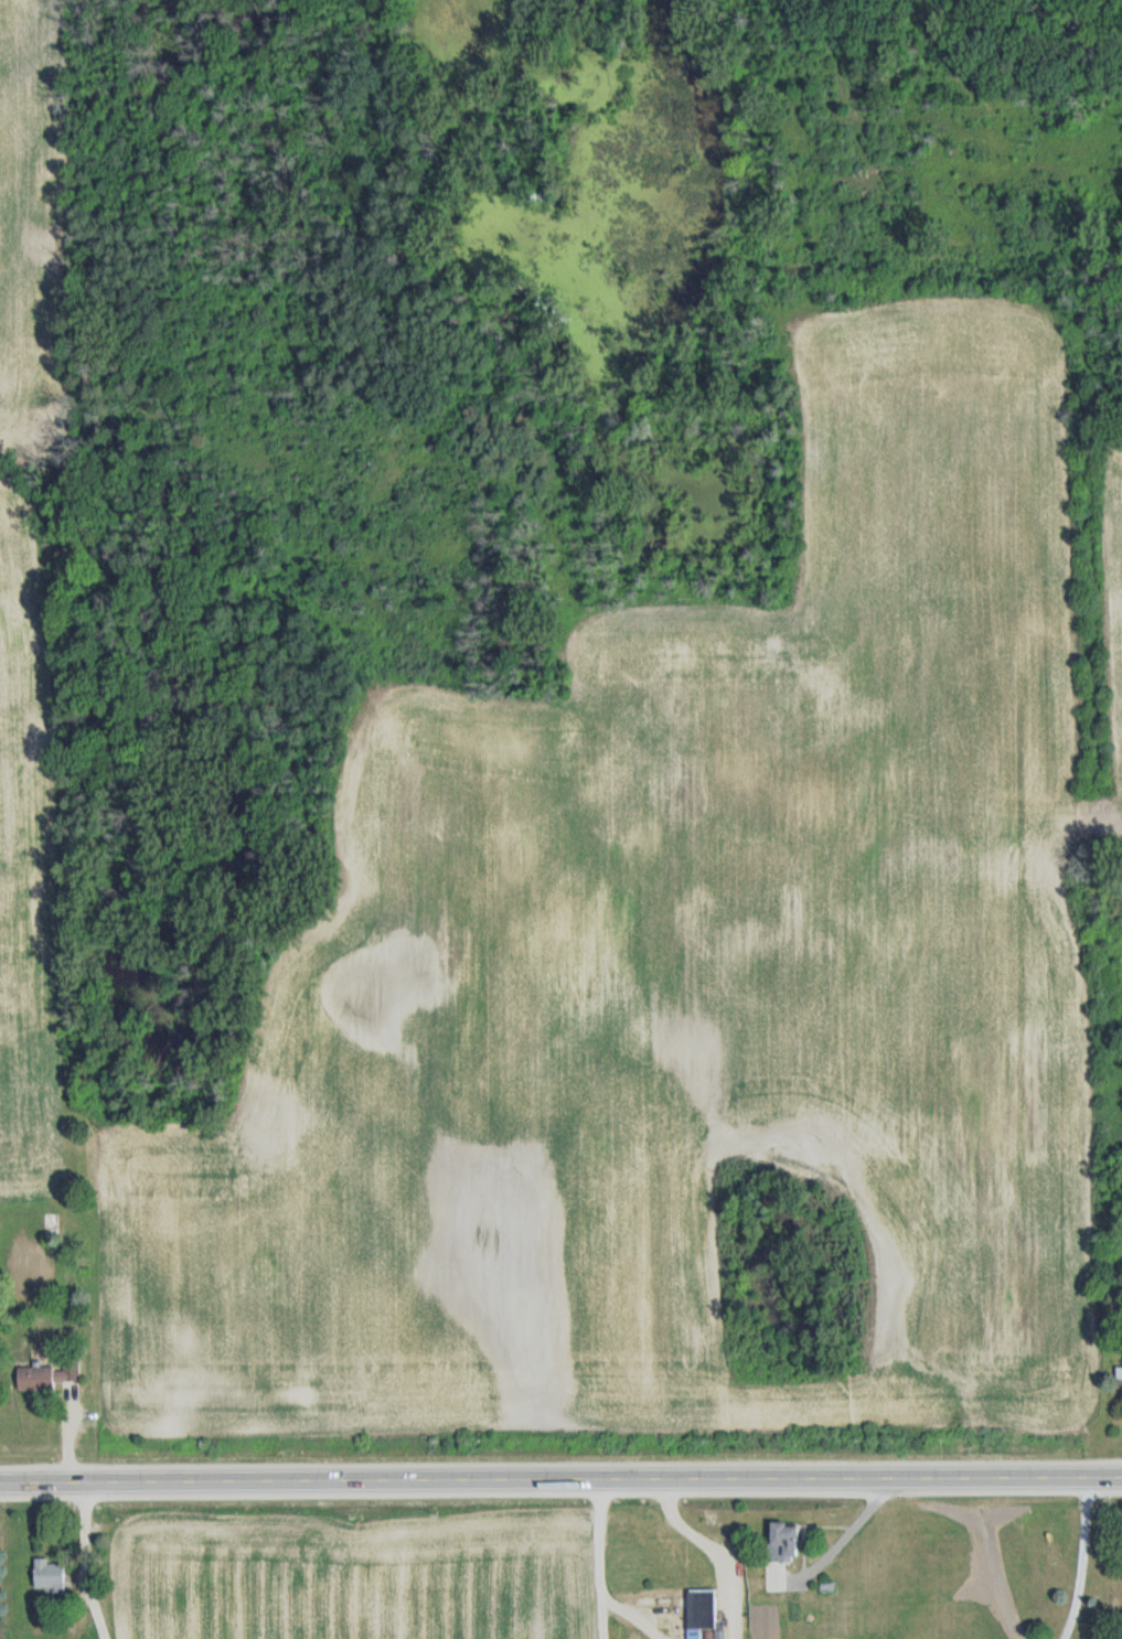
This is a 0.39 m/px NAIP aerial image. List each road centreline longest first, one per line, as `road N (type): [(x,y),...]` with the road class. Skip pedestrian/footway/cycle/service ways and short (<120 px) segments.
road 1 (secondary): [(0,1482),(1121,1476)]

